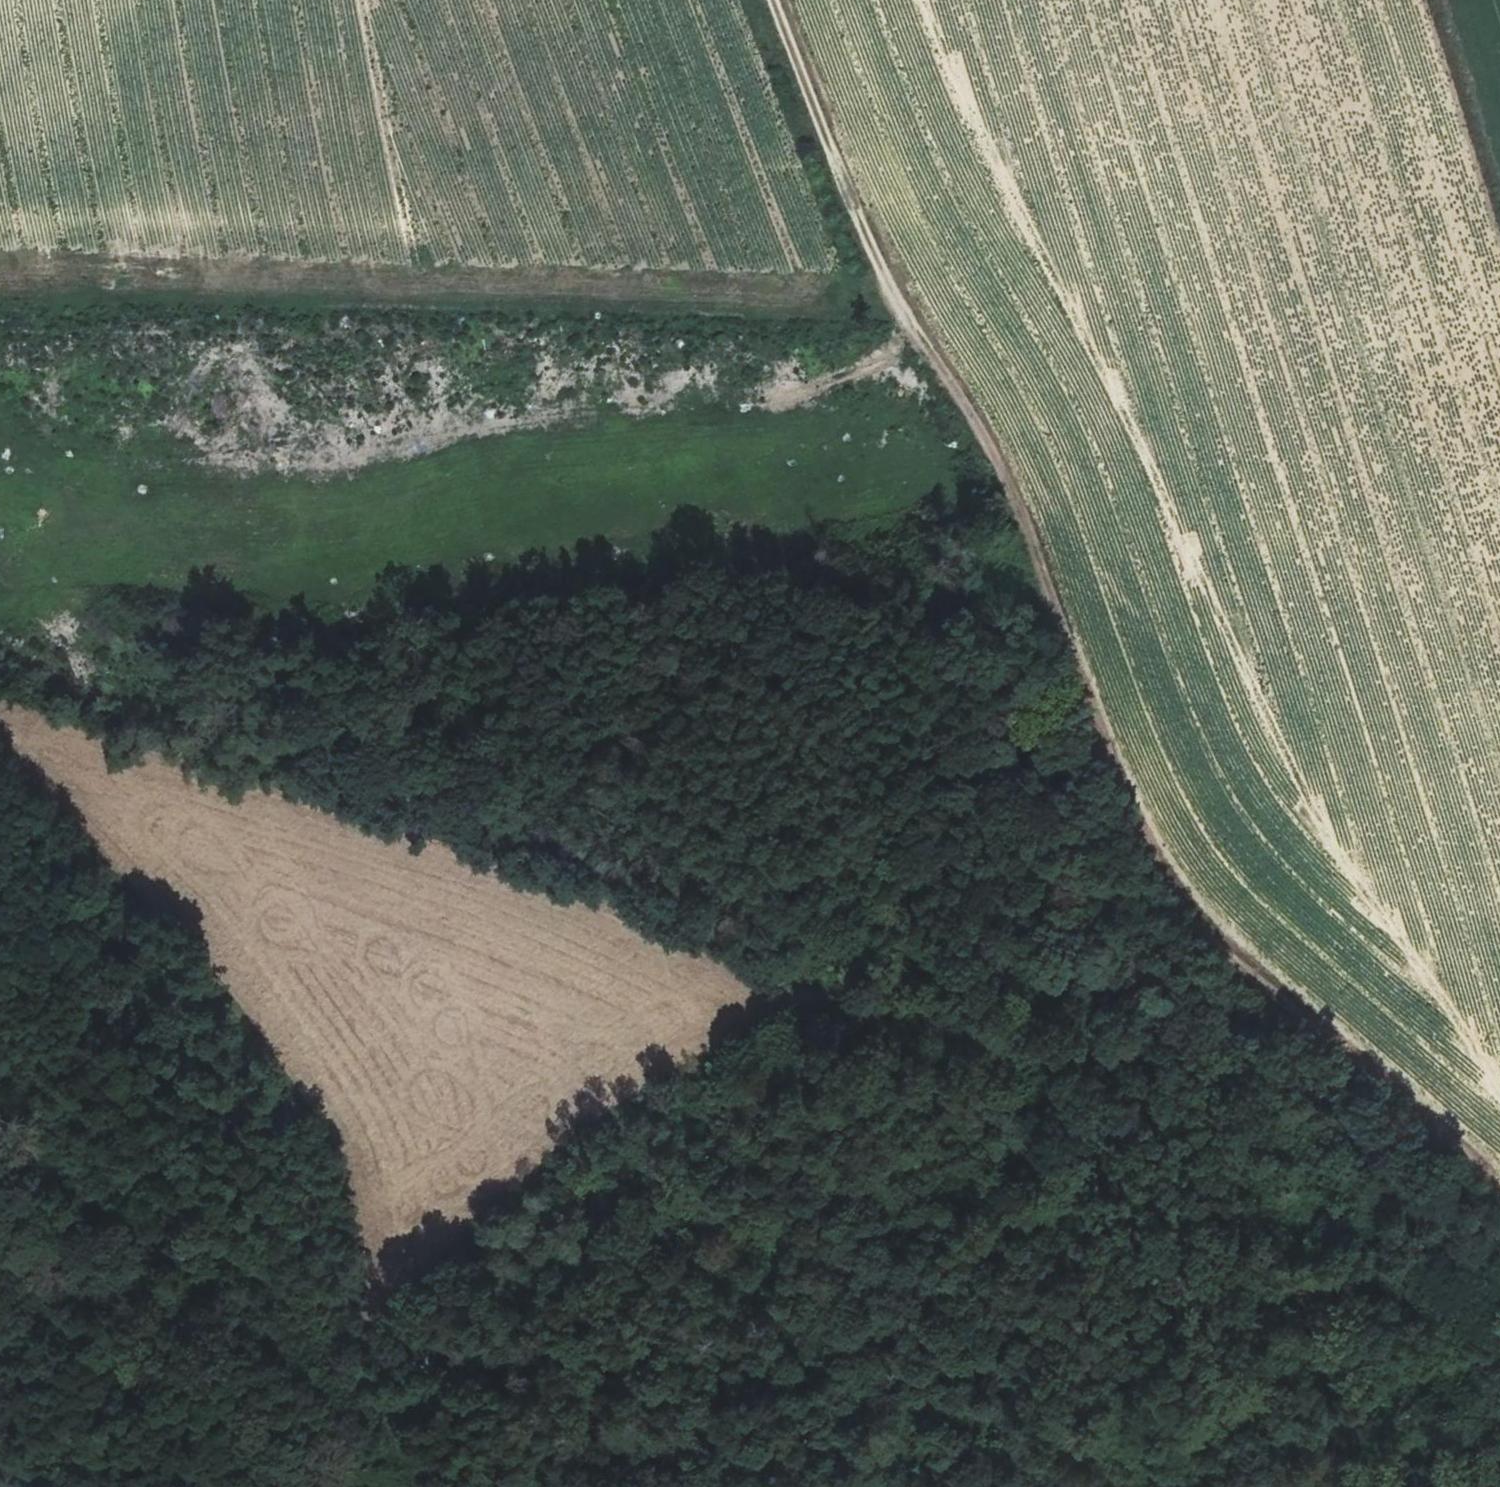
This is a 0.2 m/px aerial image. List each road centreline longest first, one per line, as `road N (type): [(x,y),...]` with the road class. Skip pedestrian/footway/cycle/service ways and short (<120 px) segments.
road 1 (track): [(768,0),(892,308),(994,476),(1134,854),(1160,902),(1262,995),(1499,1183)]

